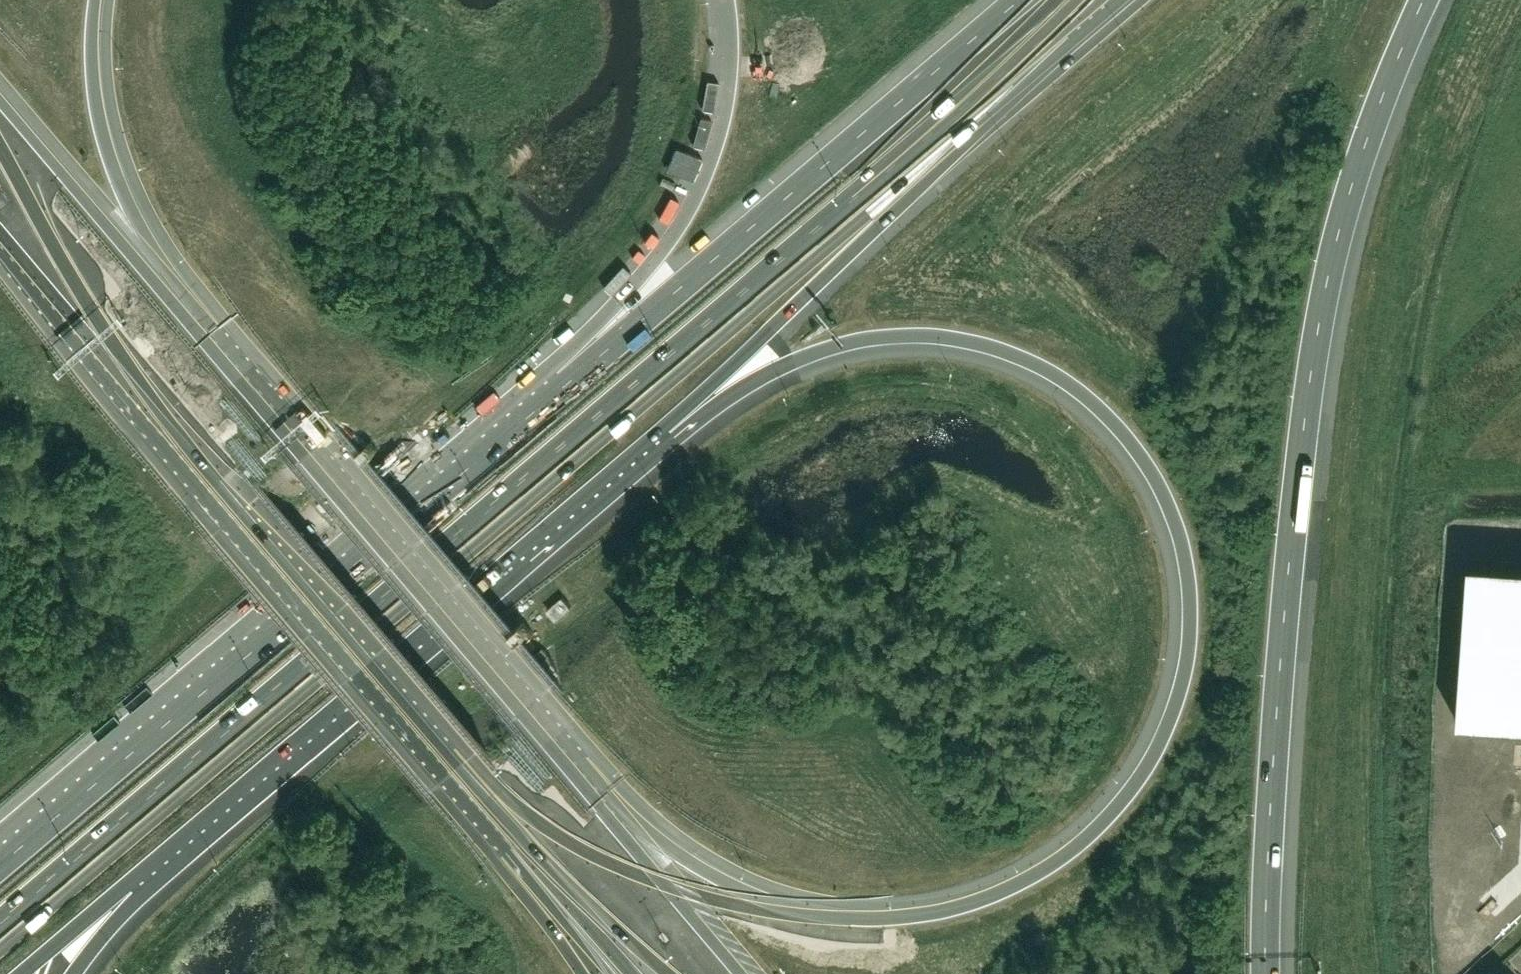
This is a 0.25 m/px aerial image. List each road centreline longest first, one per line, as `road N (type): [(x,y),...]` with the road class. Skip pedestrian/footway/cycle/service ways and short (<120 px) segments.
road 1 (motorway): [(673,421),(771,372),(888,337),(952,339),(1056,375),(1104,410),(1172,509),(1187,560),(1184,676),(1146,770),(1112,813),(1067,856),(986,899),(918,914),(851,916),(772,901),(616,823)]
road 2 (motorway): [(0,927),(1061,23)]
road 3 (motorway): [(1266,973),(1269,782),(1298,471),(1324,304),(1359,168),(1423,0)]
road 4 (motorway): [(0,233),(520,845)]
road 5 (motorway): [(567,384),(0,866)]
road 6 (motorway): [(131,882),(673,421)]
road 7 (motorway): [(616,823),(192,325)]
road 8 (motorway): [(1019,0),(567,384)]
road 9 (motorway): [(673,421),(895,204),(1061,23)]
road 10 (motorway): [(726,0),(728,94),(695,199),(567,384)]
road 11 (motorway): [(192,325),(107,151),(94,86),(96,0)]
road 12 (motorway): [(192,325),(0,99)]
road 13 (motorway): [(743,973),(616,823)]
road 14 (motorway): [(520,845),(635,973)]
road 15 (motorway): [(520,845),(595,973)]
road 16 (motorway): [(22,973),(131,882)]

